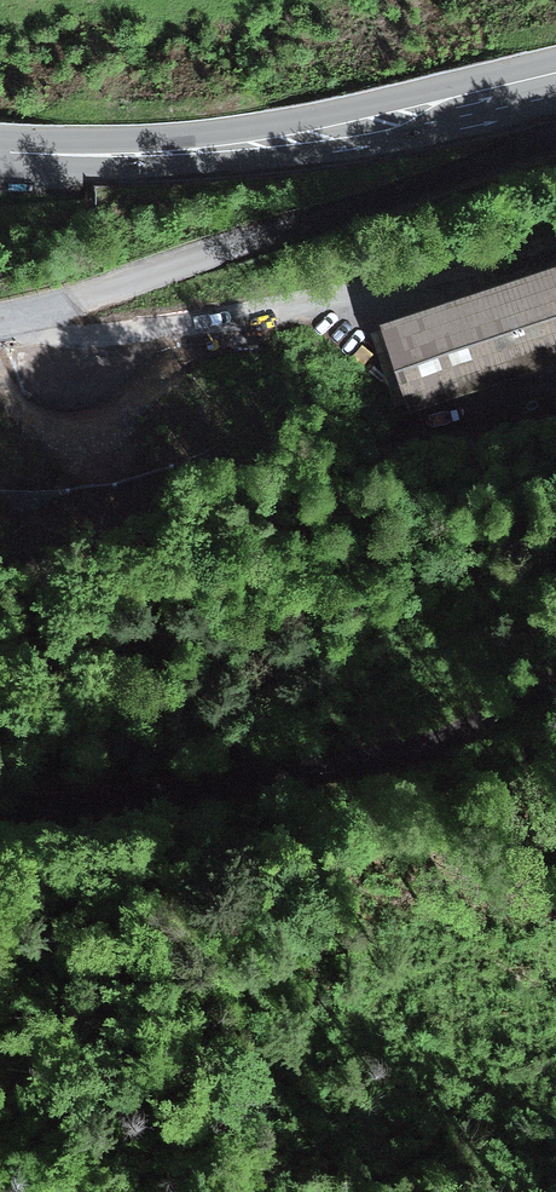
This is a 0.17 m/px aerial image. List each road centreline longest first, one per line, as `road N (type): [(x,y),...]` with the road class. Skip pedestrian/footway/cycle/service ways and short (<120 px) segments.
road 1 (residential): [(555,248),(361,308),(125,316),(49,332),(16,325),(9,304),(35,287),(237,217),(555,119)]
road 2 (motorway): [(555,1047),(0,857)]
road 3 (residential): [(555,676),(429,740),(33,805),(0,798)]
road 4 (motorway): [(0,1008),(539,1191)]
road 5 (primary): [(555,82),(266,143),(128,155),(0,151)]

